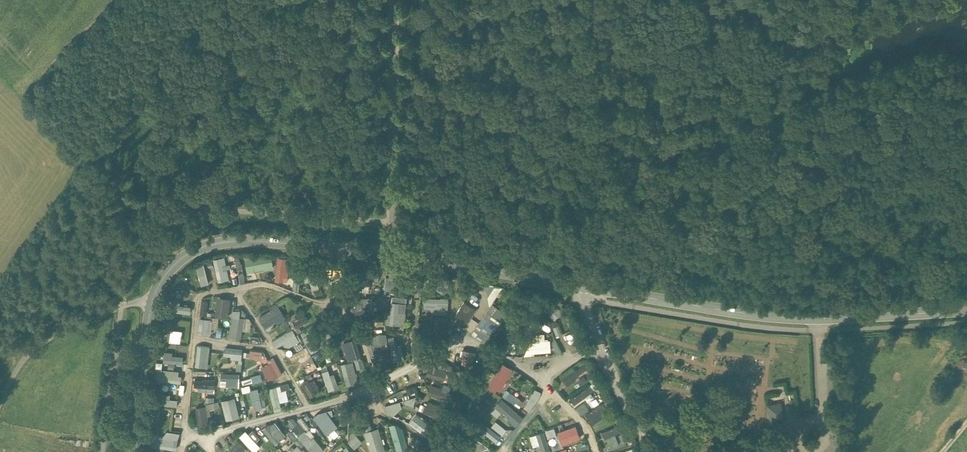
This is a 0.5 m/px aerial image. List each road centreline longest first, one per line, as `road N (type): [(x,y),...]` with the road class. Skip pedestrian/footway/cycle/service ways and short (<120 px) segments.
road 1 (tertiary): [(590,287),(787,317),(966,311)]
road 2 (tertiary): [(154,296),(181,258),(218,242),(393,254)]
road 3 (unclassified): [(393,254),(392,0)]
road 4 (tertiary): [(393,254),(590,287)]
road 5 (residential): [(0,408),(19,368),(45,341),(154,296)]
road 6 (unclassified): [(590,287),(587,318),(647,451)]
road 7 (tertiary): [(130,451),(154,296)]

